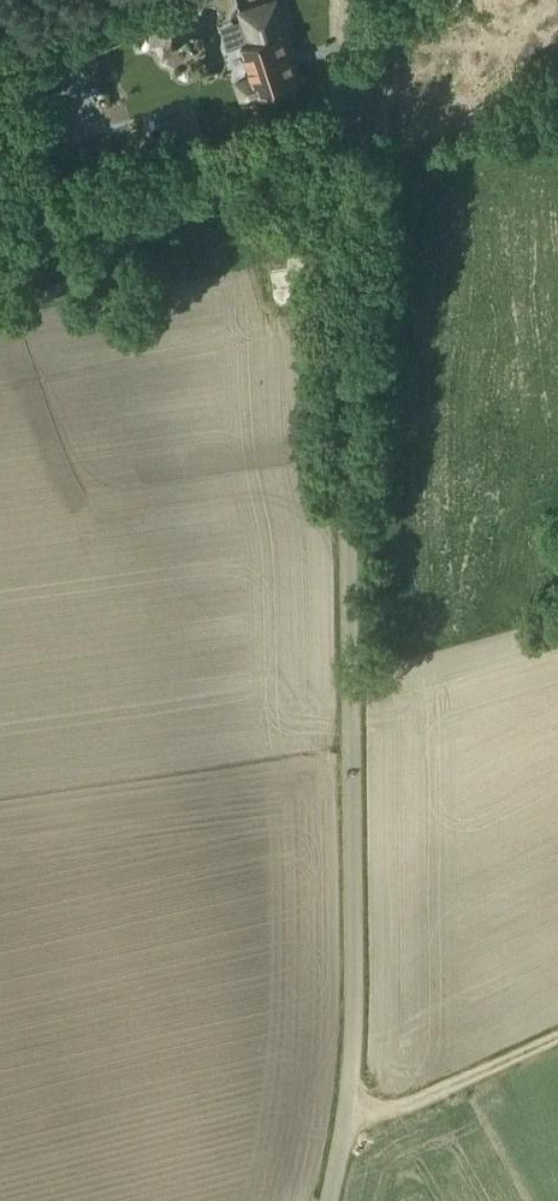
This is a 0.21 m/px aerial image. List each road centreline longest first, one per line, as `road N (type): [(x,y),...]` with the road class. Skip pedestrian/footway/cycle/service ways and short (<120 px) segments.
road 1 (unclassified): [(348,0),(353,989),(347,1120),(326,1200)]
road 2 (track): [(347,1120),(423,1101),(557,1039)]
road 3 (track): [(155,0),(0,70)]

